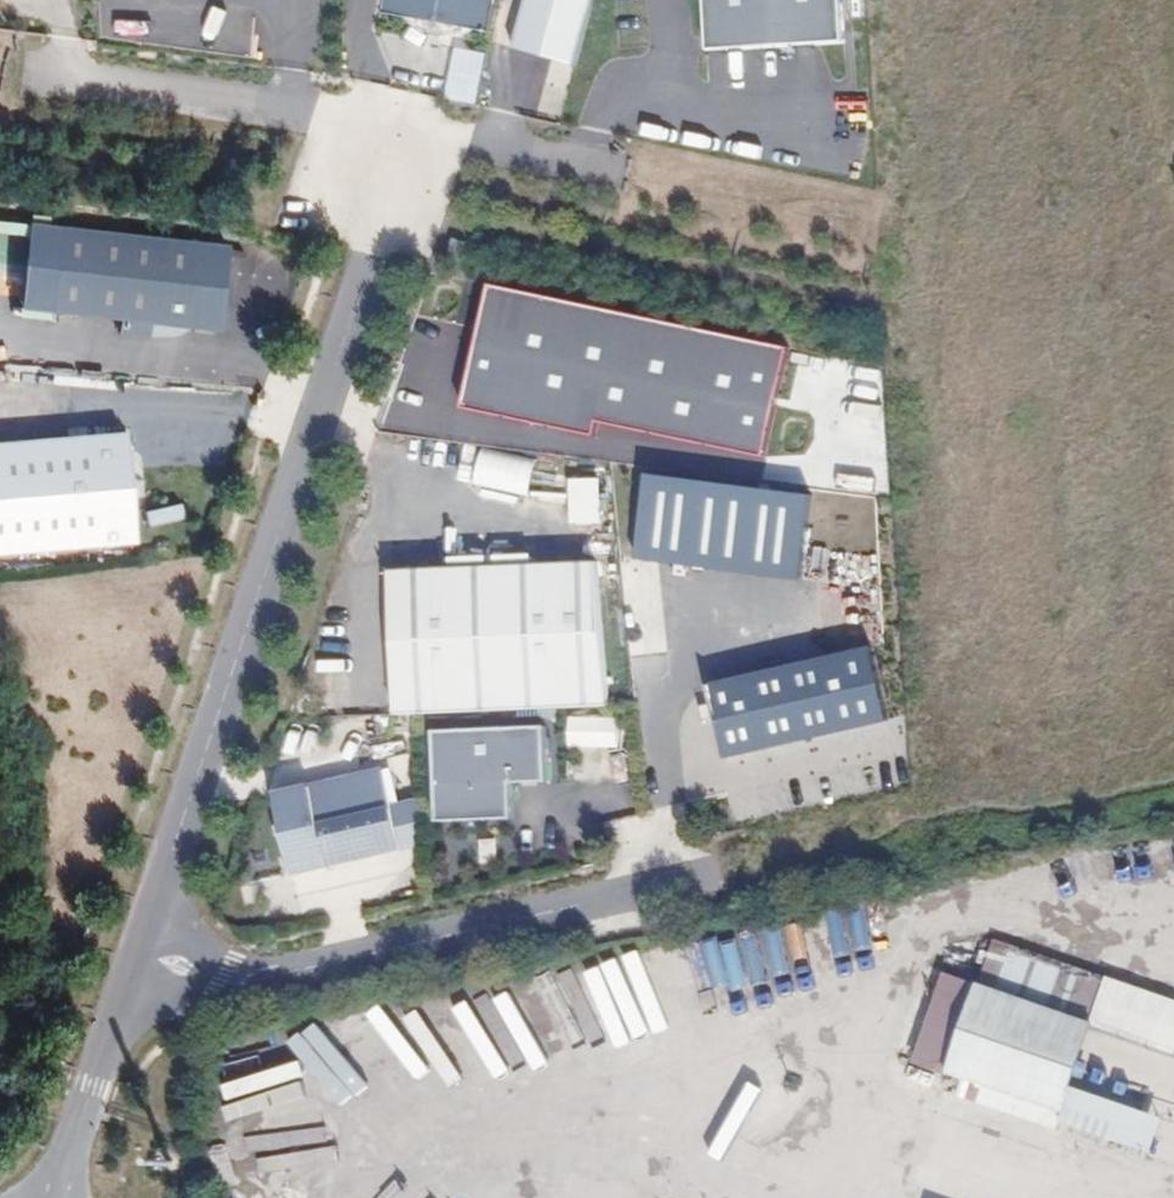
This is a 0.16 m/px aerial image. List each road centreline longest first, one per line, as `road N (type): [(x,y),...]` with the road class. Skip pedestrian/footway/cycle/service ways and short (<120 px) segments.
road 1 (unclassified): [(116,1009),(384,195)]
road 2 (unclassified): [(116,1009),(859,843)]
road 3 (unclassified): [(384,195),(840,299)]
road 4 (unclassified): [(0,131),(237,162),(384,195)]
road 5 (unclassified): [(53,1197),(116,1009)]

